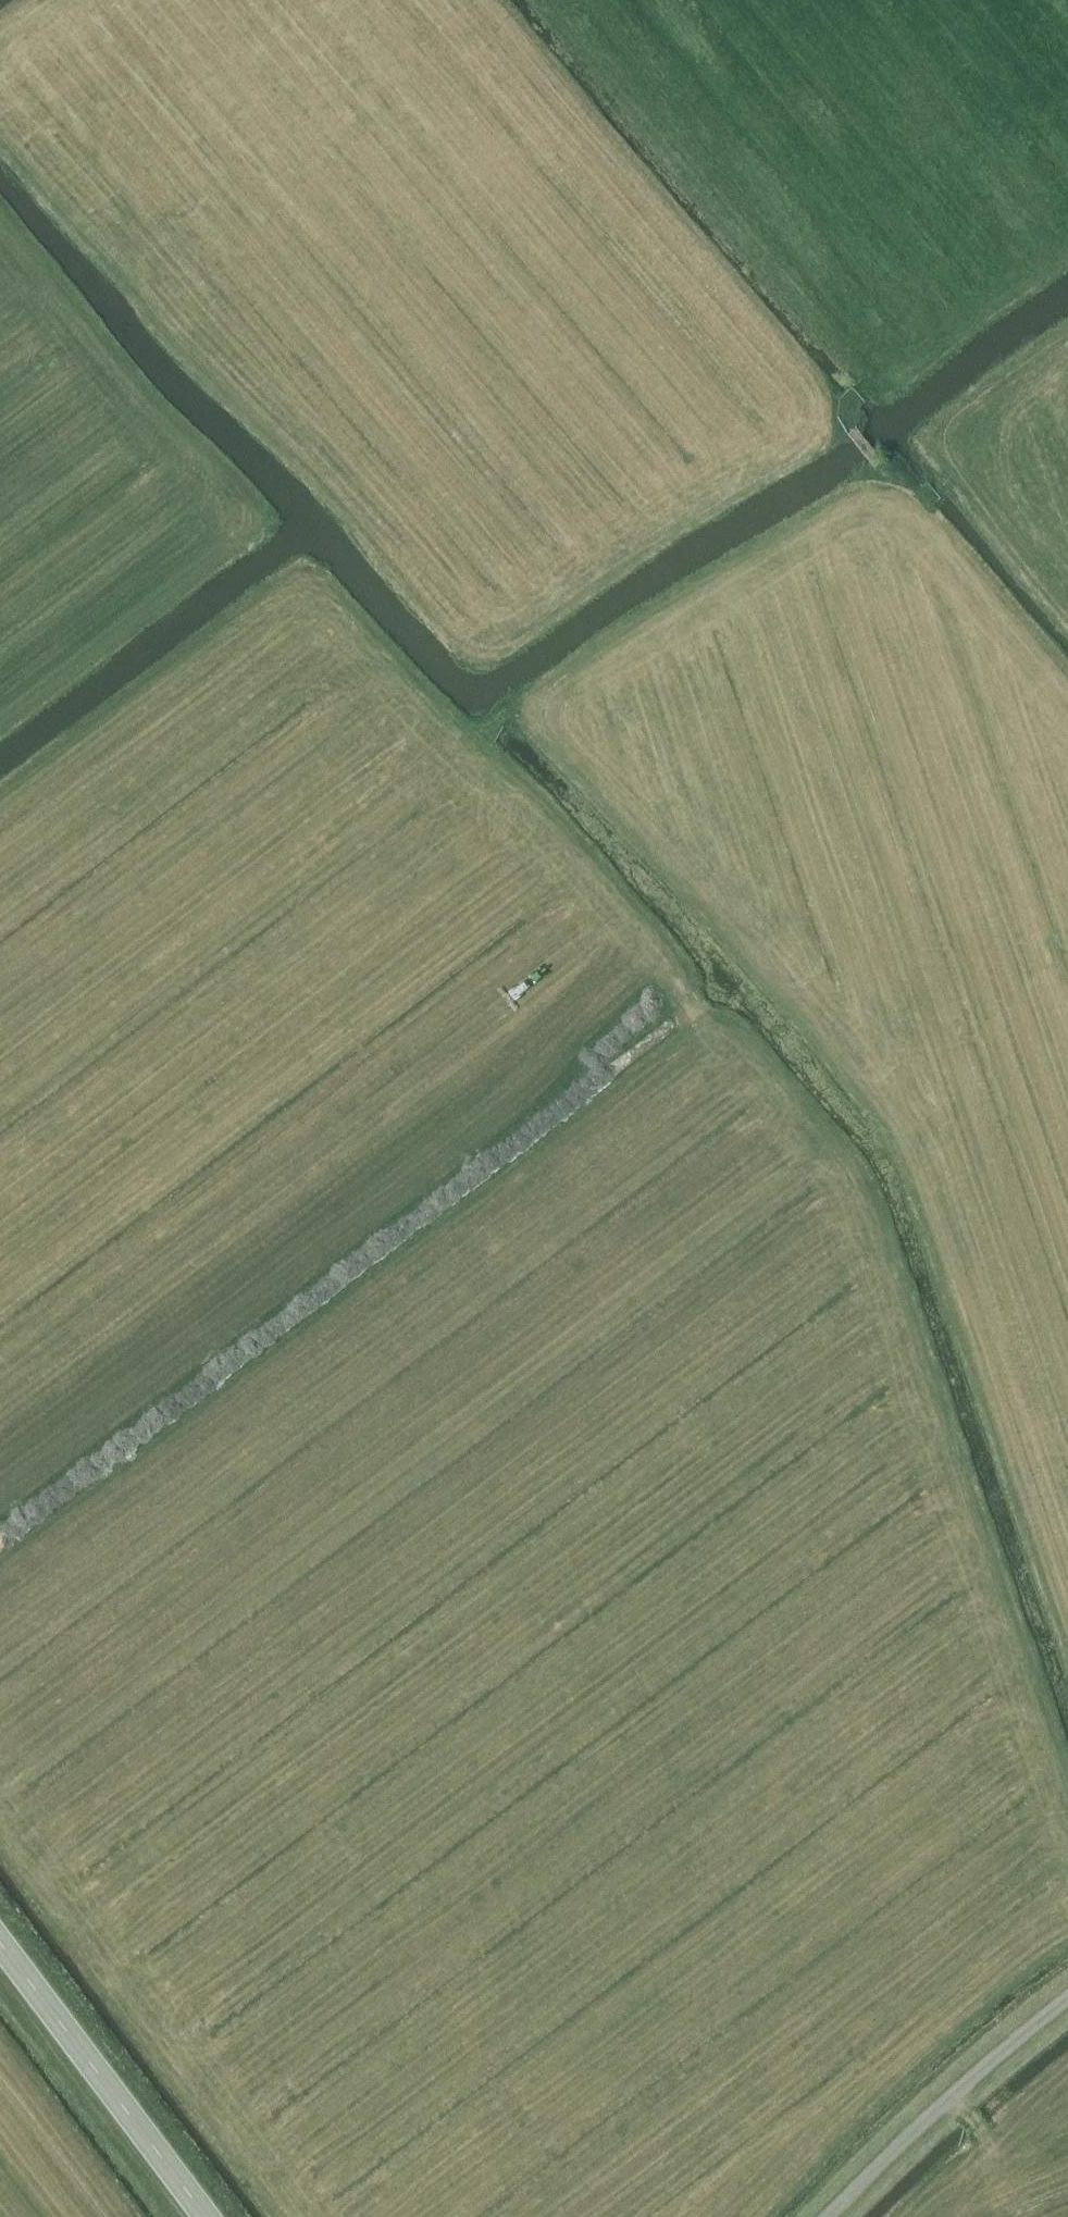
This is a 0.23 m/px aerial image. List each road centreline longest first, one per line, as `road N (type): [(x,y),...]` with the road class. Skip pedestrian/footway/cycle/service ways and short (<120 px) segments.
road 1 (secondary): [(206,2216),(0,1943)]
road 2 (unclassified): [(840,2216),(1007,2056),(1067,2009)]

